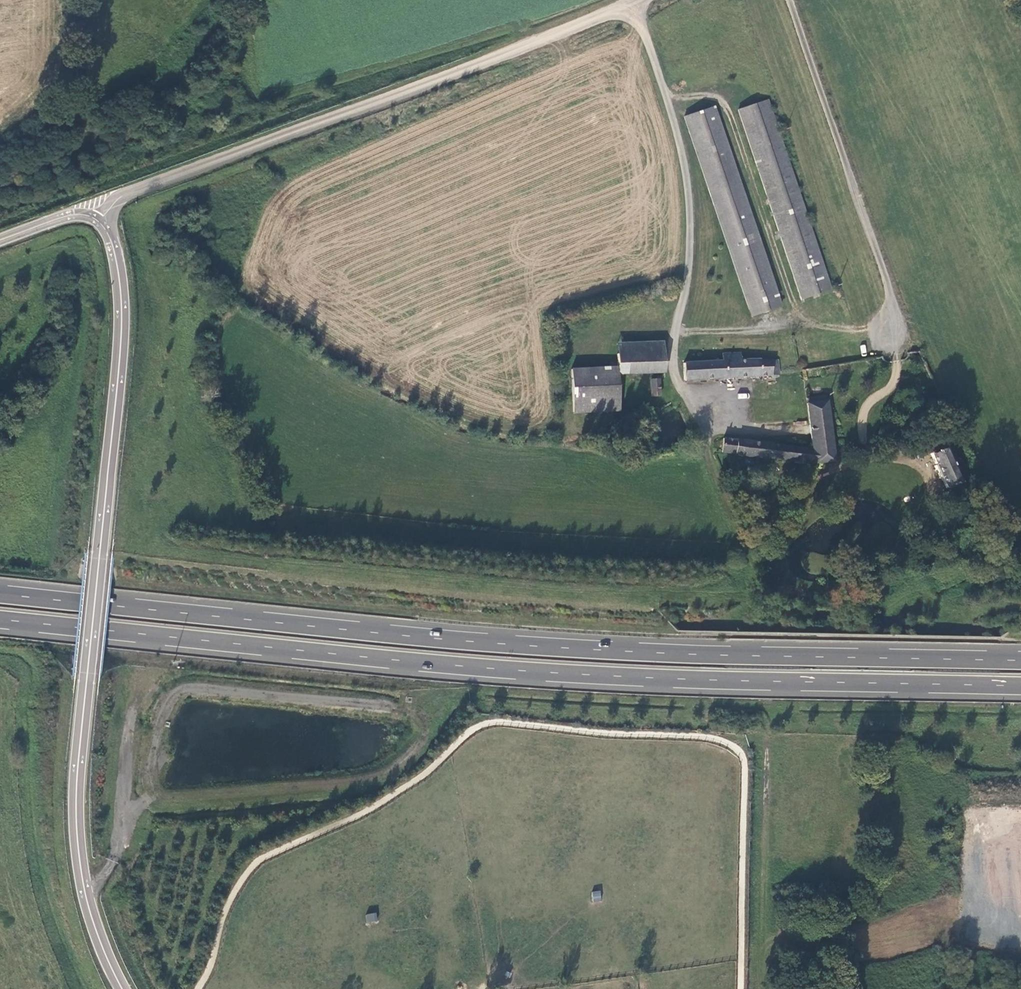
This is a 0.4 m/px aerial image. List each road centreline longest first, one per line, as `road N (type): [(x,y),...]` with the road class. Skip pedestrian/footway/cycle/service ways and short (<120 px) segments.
road 1 (trunk): [(1020,661),(570,649),(0,594)]
road 2 (trunk): [(0,619),(559,673),(1020,686)]
road 3 (unclassified): [(124,988),(87,899),(77,838),(120,339),(118,267),(102,204)]
road 4 (track): [(758,583),(679,379),(687,178),(636,2)]
road 5 (unclassified): [(102,204),(641,0)]
road 6 (track): [(763,988),(770,723)]

